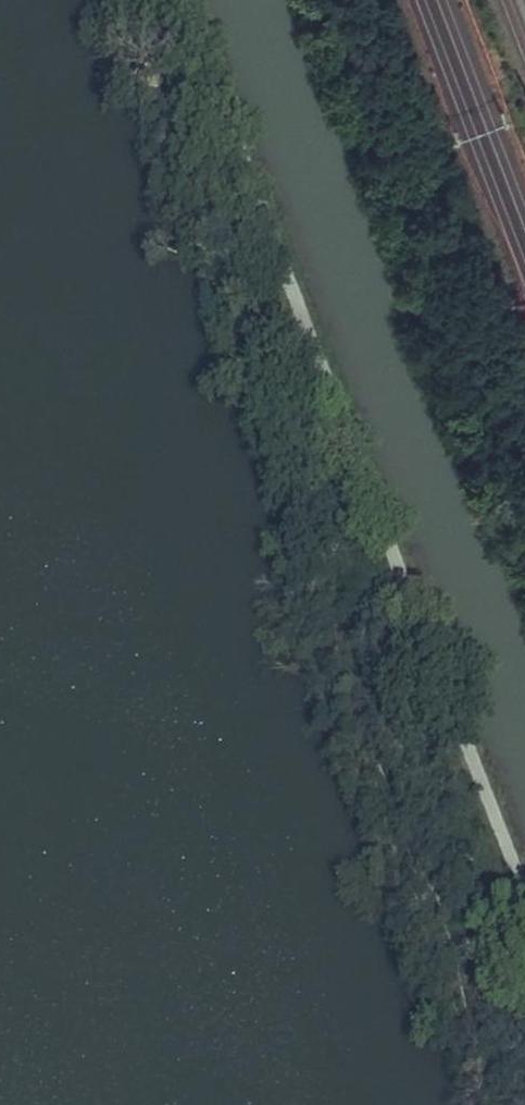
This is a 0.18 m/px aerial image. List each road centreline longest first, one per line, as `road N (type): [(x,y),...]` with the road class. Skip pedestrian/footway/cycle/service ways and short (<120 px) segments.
road 1 (track): [(524,460),(346,0)]

